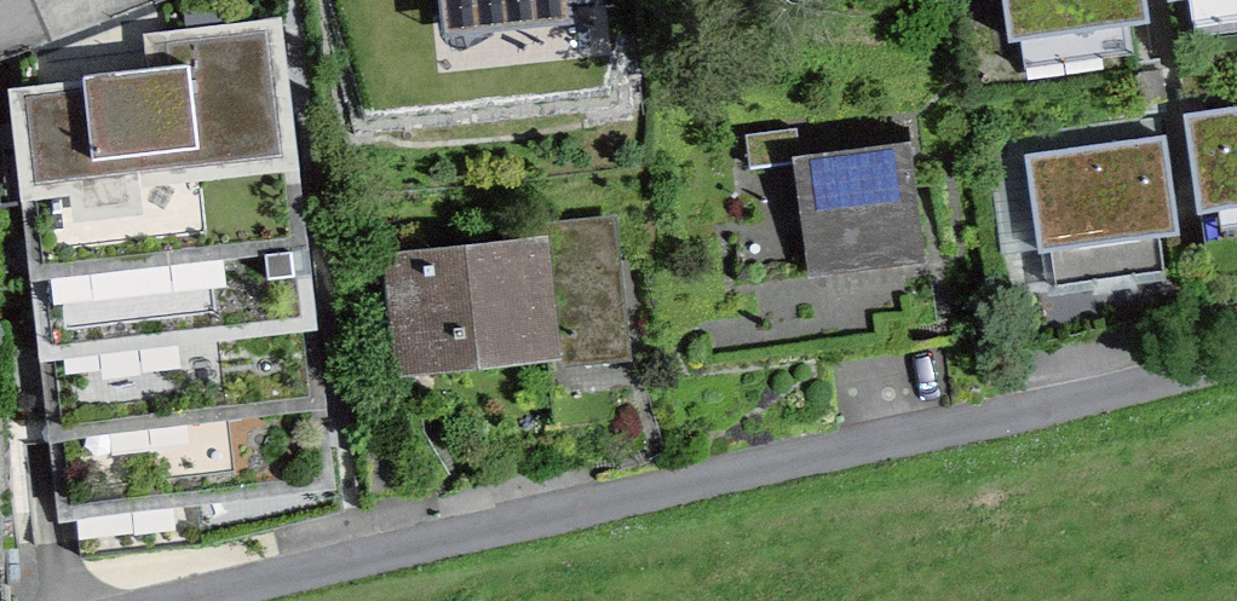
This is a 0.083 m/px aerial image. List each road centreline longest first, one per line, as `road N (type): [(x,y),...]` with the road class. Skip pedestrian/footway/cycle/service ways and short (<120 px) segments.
road 1 (residential): [(1236,362),(195,600)]

